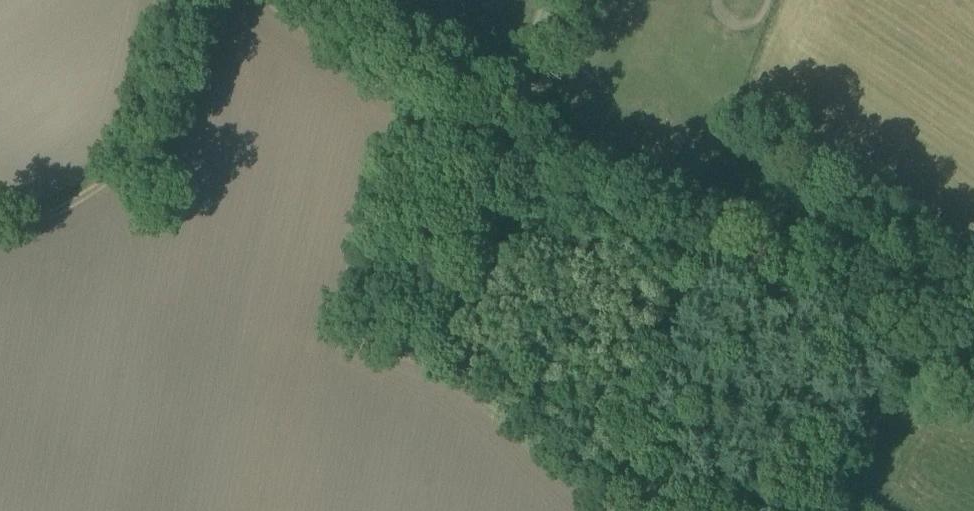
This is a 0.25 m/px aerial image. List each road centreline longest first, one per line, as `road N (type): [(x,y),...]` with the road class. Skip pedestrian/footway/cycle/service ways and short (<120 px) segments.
road 1 (unclassified): [(973,388),(491,144),(281,0)]

